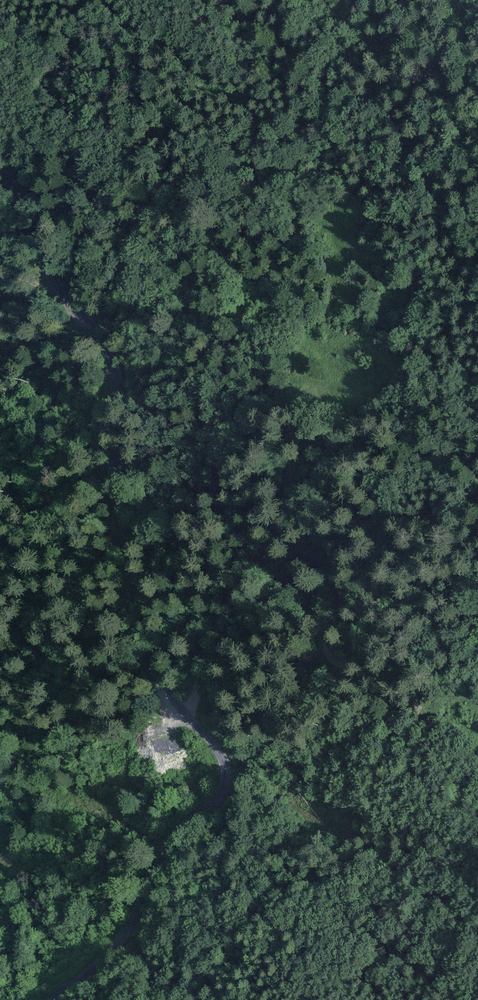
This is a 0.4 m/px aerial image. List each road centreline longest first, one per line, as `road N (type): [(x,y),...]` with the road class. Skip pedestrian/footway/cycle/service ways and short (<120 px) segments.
road 1 (track): [(52,999),(120,941),(174,830),(199,814),(224,774),(140,632),(114,390),(0,139)]
road 2 (track): [(191,724),(201,658),(273,545),(301,433),(326,435),(327,460),(312,487),(314,530),(342,599),(323,640),(337,665),(360,657),(392,521),(426,518),(477,496)]
road 3 (track): [(92,336),(158,194),(281,142),(443,107)]

